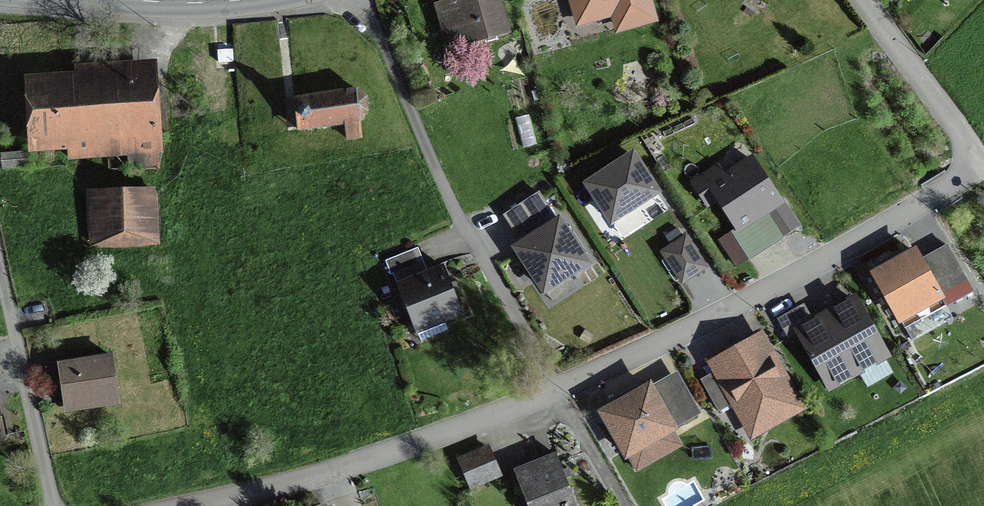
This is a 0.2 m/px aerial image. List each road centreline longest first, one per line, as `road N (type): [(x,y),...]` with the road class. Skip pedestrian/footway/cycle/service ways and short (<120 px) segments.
road 1 (residential): [(556,389),(775,286),(983,161)]
road 2 (residential): [(362,0),(441,187),(556,389)]
road 3 (residential): [(181,505),(338,468),(556,389)]
road 4 (residential): [(0,269),(52,505)]
road 5 (residential): [(868,0),(983,161)]
road 6 (residential): [(556,389),(624,505)]

